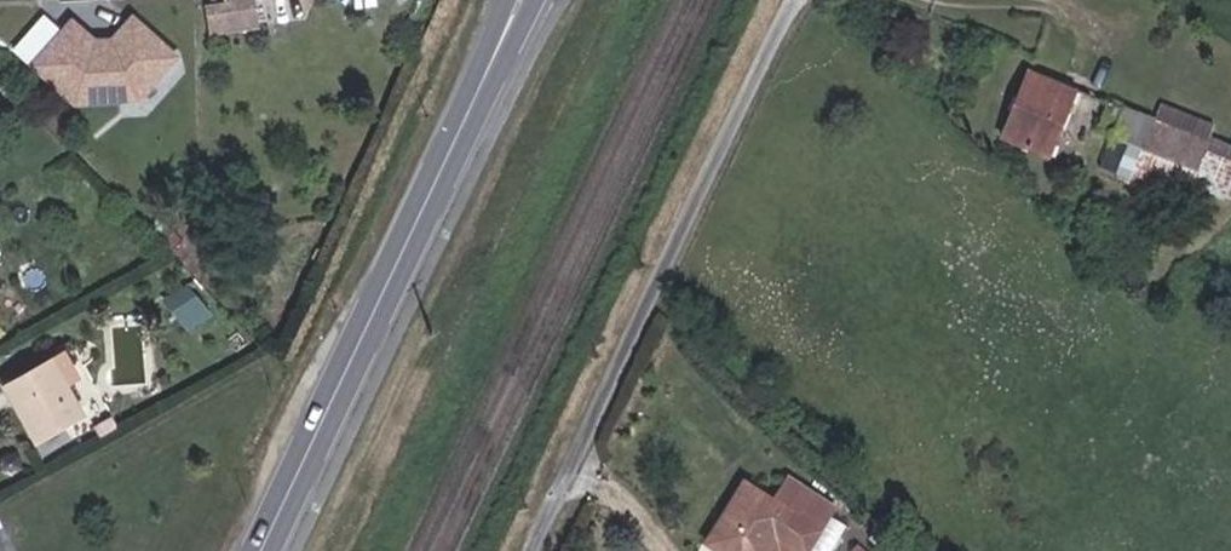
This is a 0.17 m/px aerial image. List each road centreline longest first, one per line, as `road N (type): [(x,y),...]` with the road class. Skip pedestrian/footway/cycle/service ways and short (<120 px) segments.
road 1 (unclassified): [(535,550),(796,0)]
road 2 (primary): [(269,550),(455,170)]
road 3 (track): [(1230,88),(1179,74),(1040,3),(950,0)]
road 4 (primary): [(455,170),(545,0)]
road 5 (primary): [(511,0),(455,170)]

